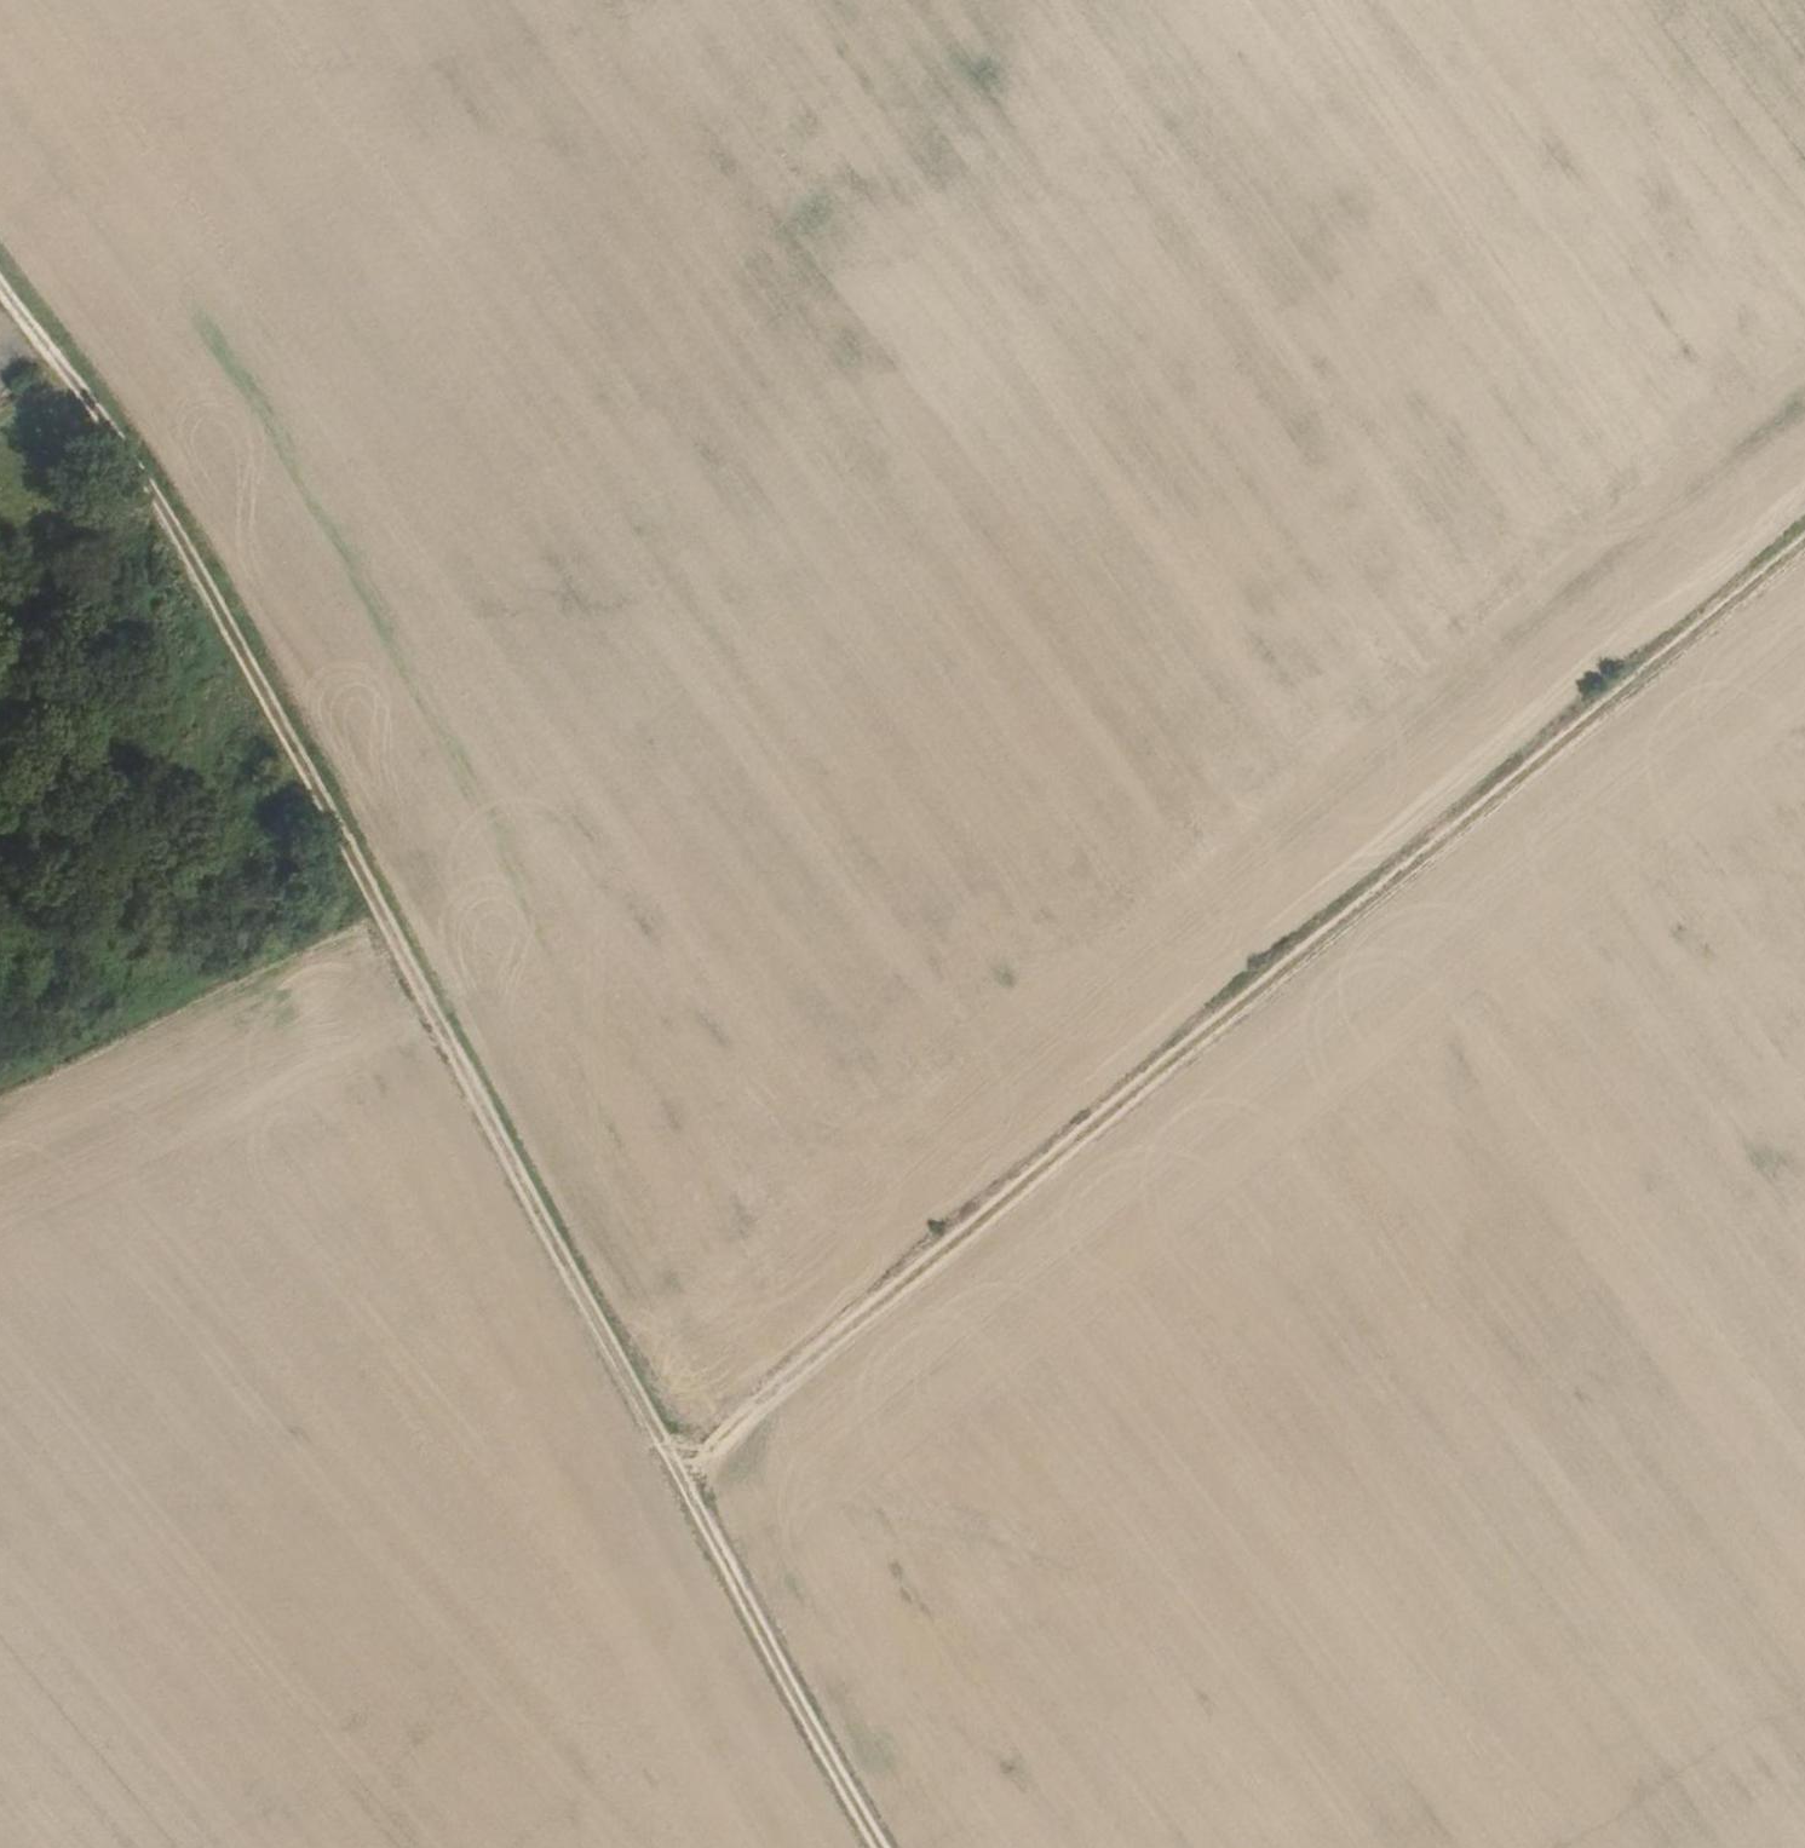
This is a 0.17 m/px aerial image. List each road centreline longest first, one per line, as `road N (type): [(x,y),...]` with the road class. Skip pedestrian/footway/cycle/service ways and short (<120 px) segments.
road 1 (track): [(896,1847),(385,909),(75,366),(0,264)]

